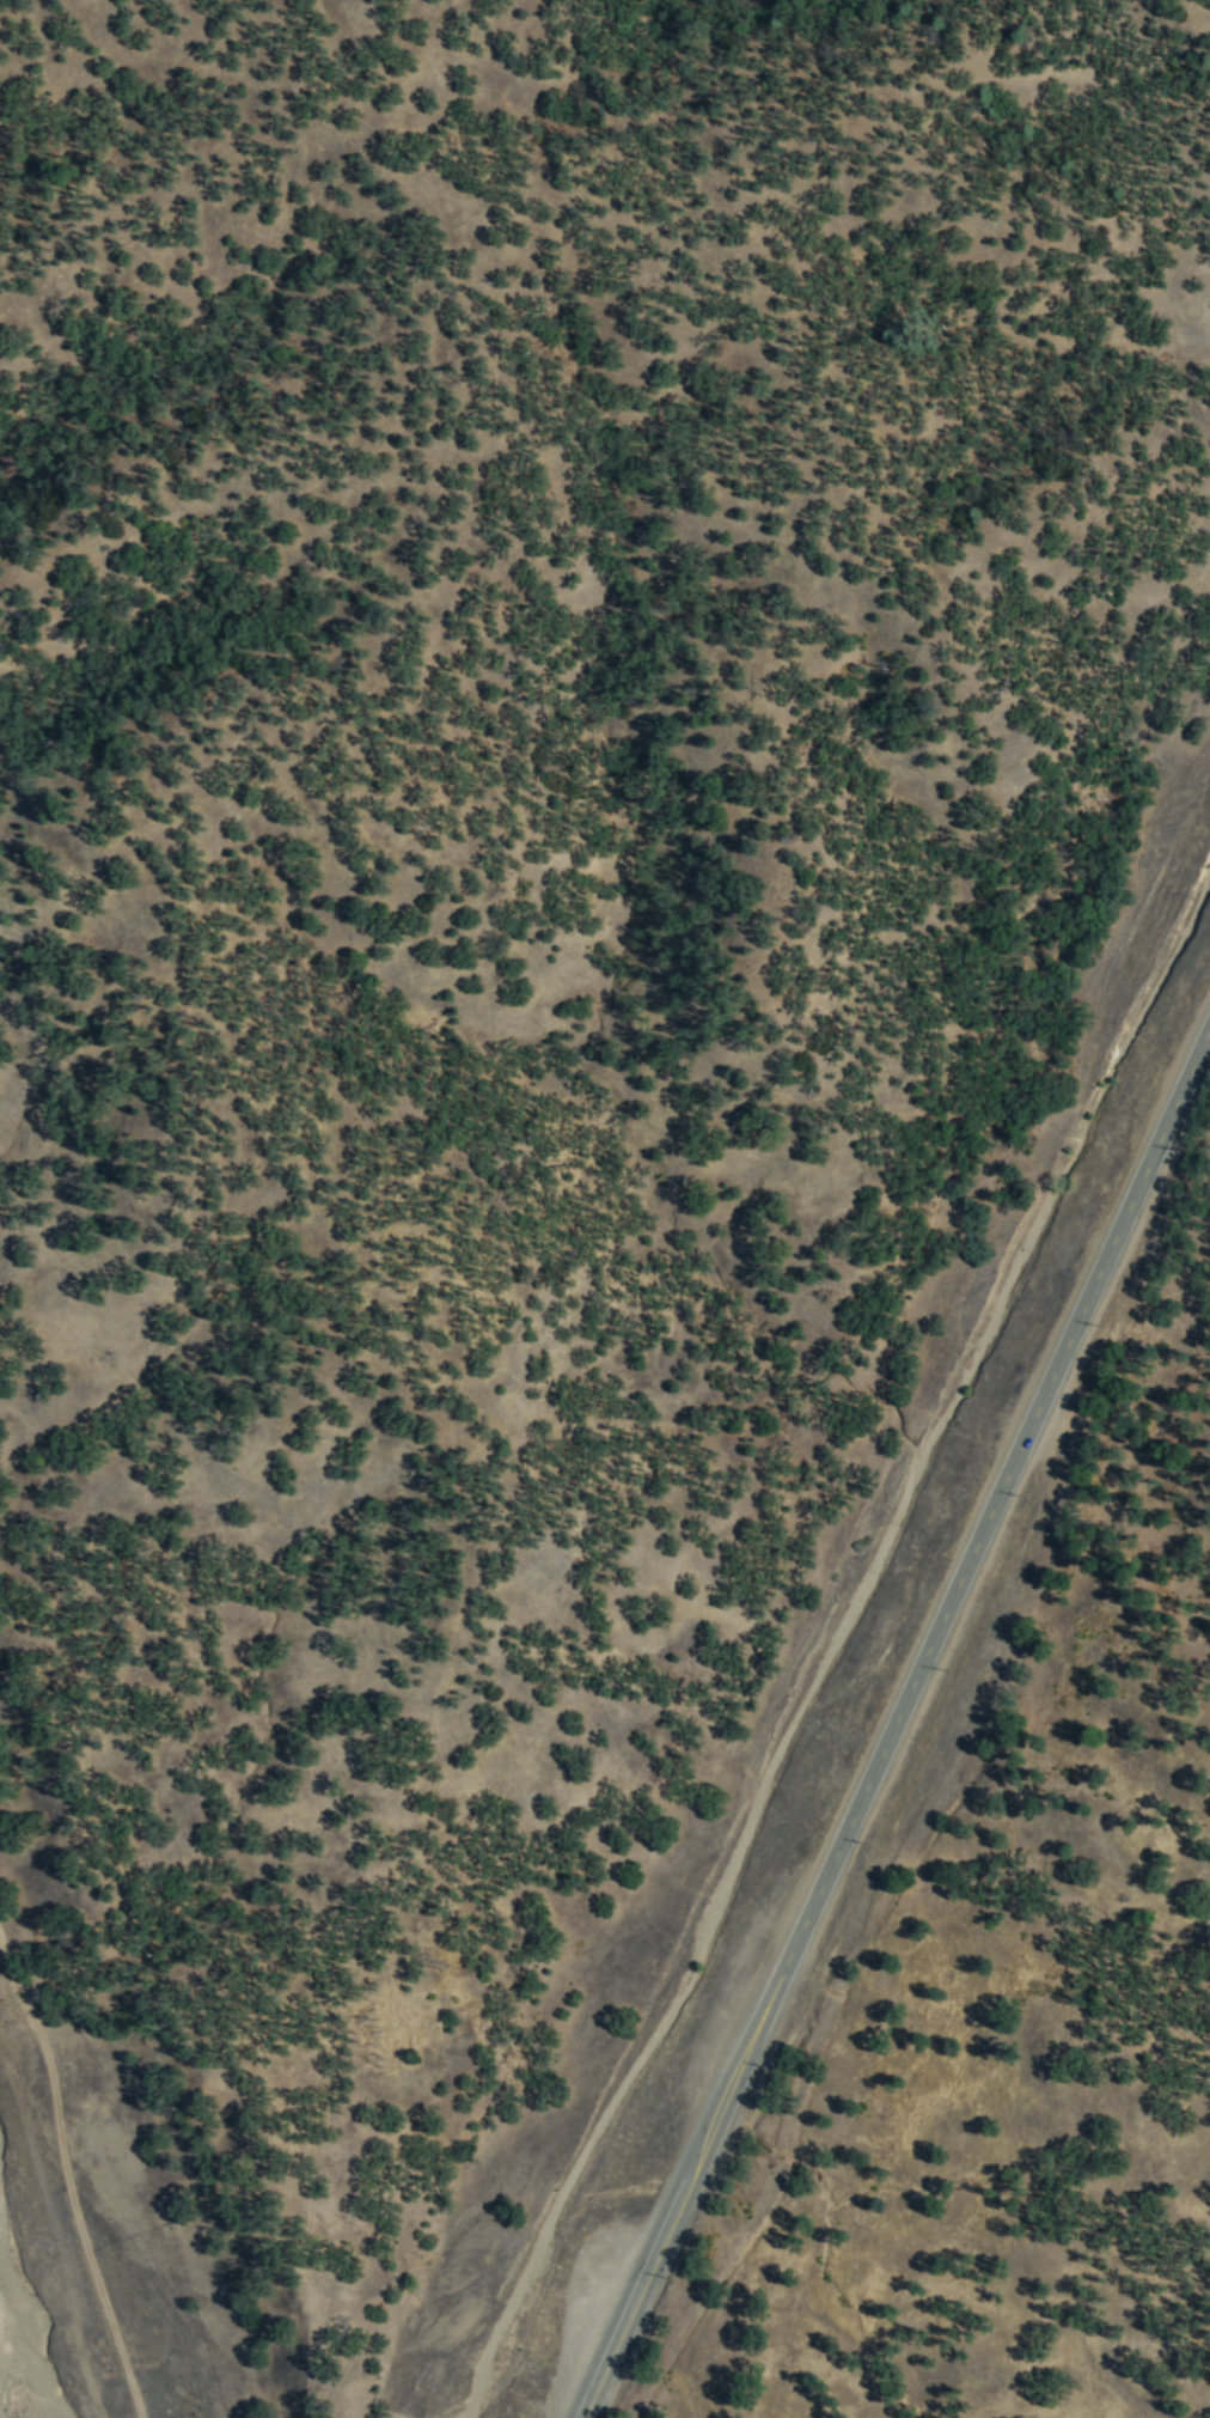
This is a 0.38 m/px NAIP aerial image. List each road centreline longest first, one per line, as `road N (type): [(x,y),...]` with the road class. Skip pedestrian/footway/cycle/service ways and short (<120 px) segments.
road 1 (tertiary): [(578,2417),(1209,1025)]

